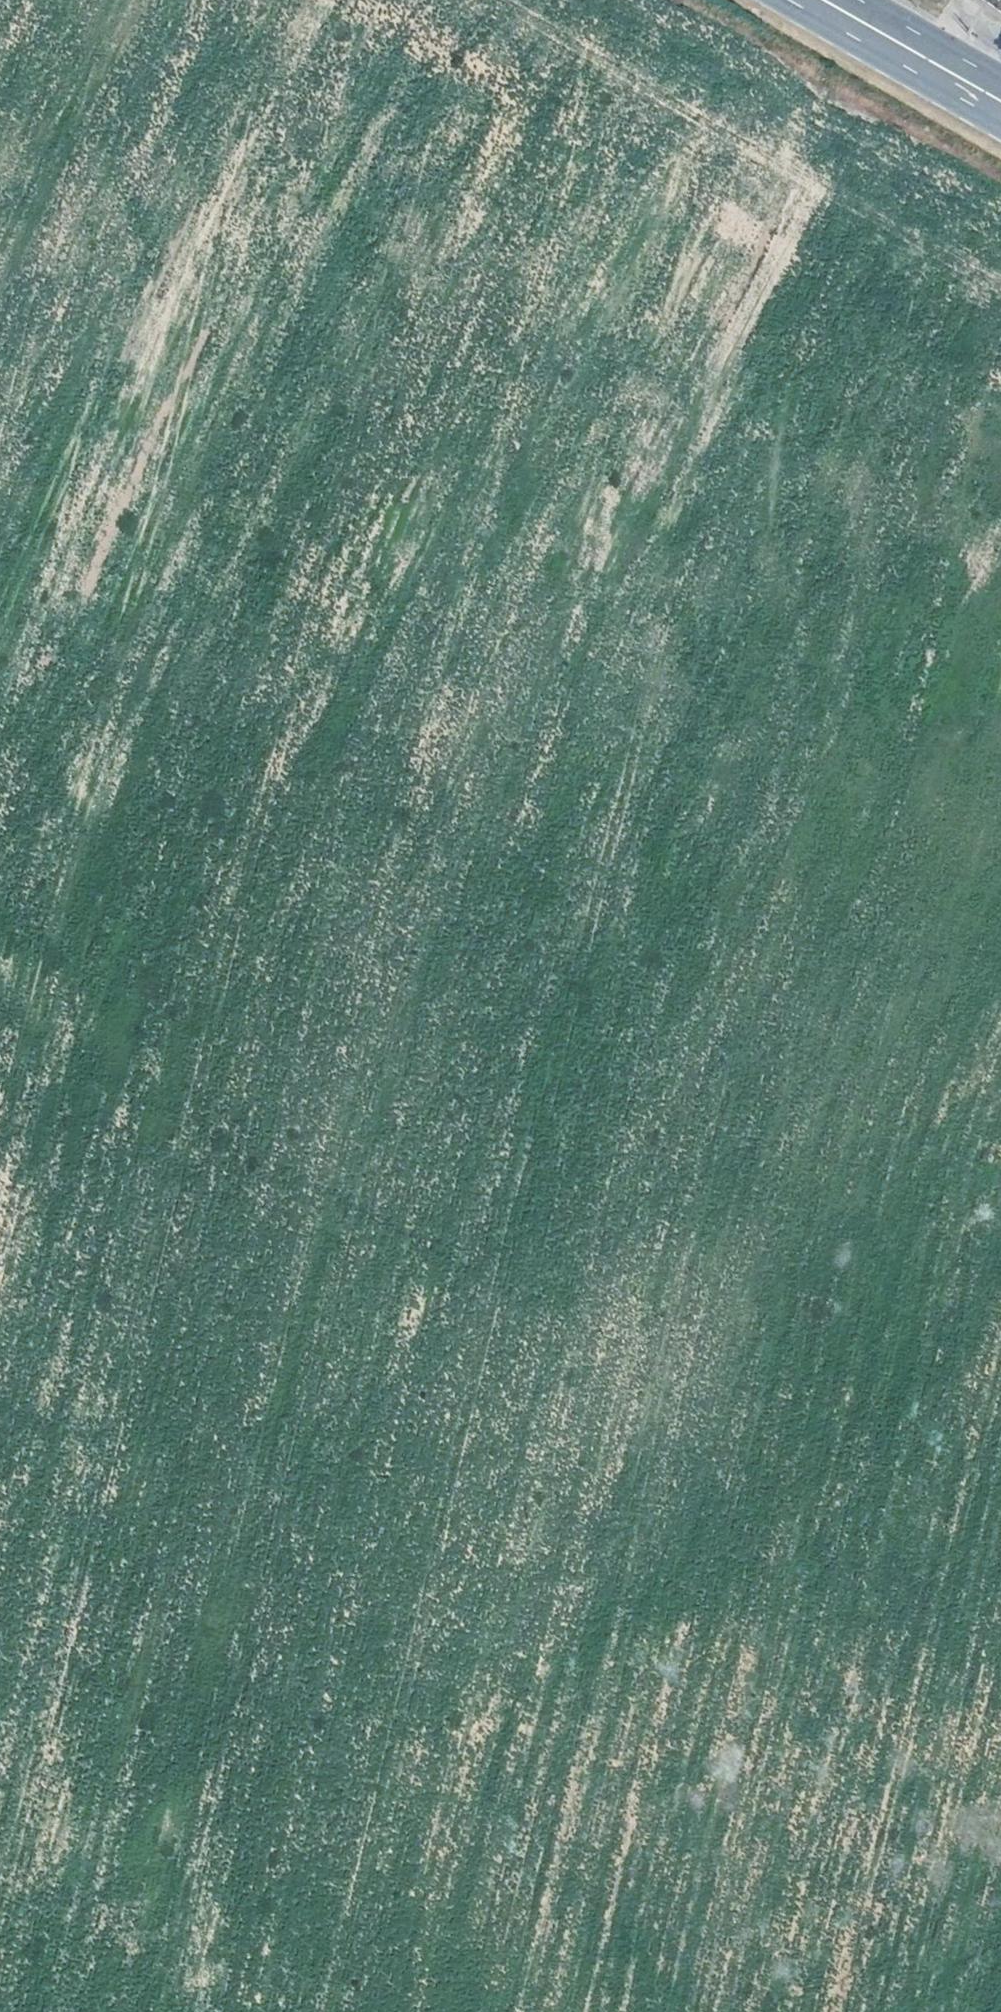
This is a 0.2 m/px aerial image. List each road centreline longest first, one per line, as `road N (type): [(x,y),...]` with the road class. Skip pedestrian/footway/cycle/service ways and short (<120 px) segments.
road 1 (secondary): [(1000,106),(820,0)]

